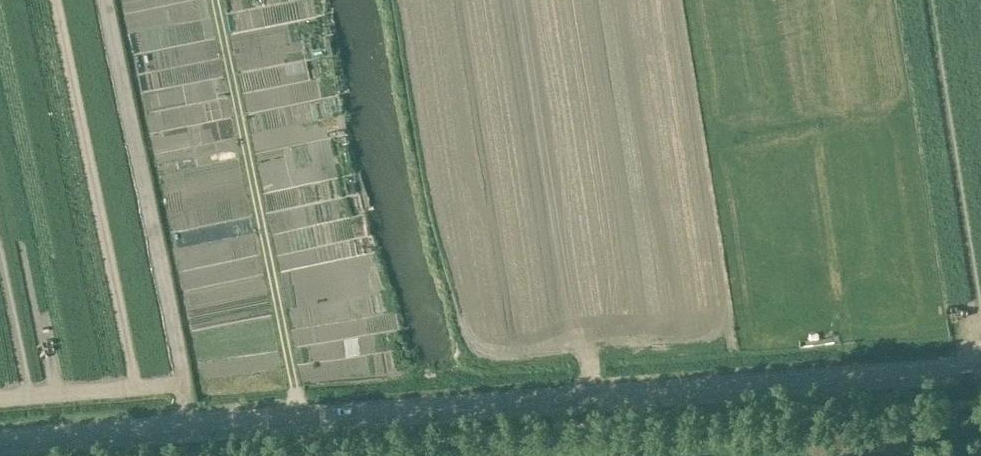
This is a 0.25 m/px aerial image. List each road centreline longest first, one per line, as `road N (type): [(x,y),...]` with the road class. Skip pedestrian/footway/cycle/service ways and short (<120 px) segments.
road 1 (unclassified): [(0,447),(980,369)]

